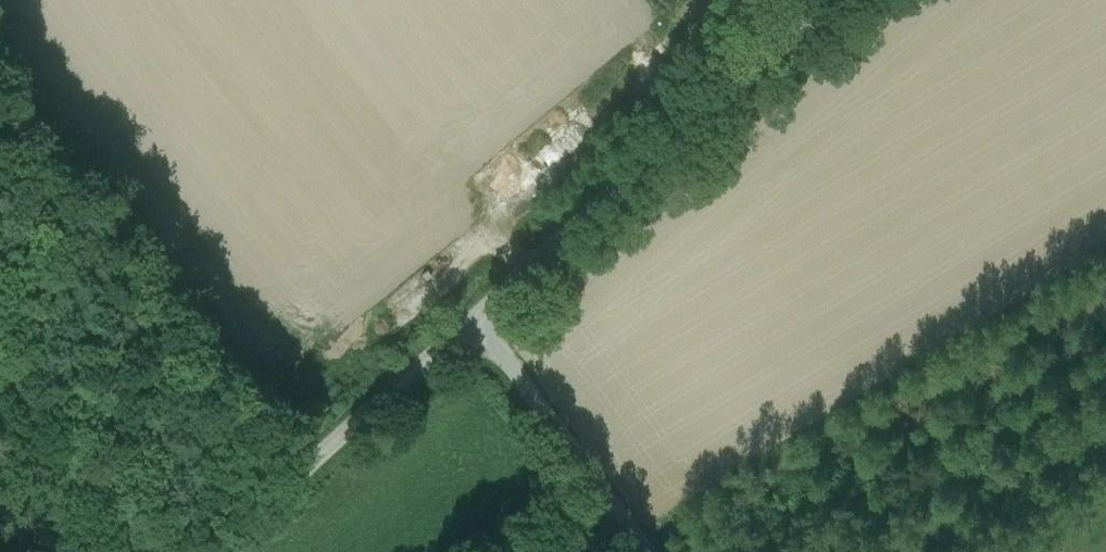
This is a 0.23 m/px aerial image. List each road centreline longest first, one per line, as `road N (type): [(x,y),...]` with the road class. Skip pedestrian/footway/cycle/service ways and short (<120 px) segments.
road 1 (unclassified): [(474,318),(832,0)]
road 2 (unclassified): [(474,318),(212,551)]
road 3 (track): [(650,551),(474,318)]

